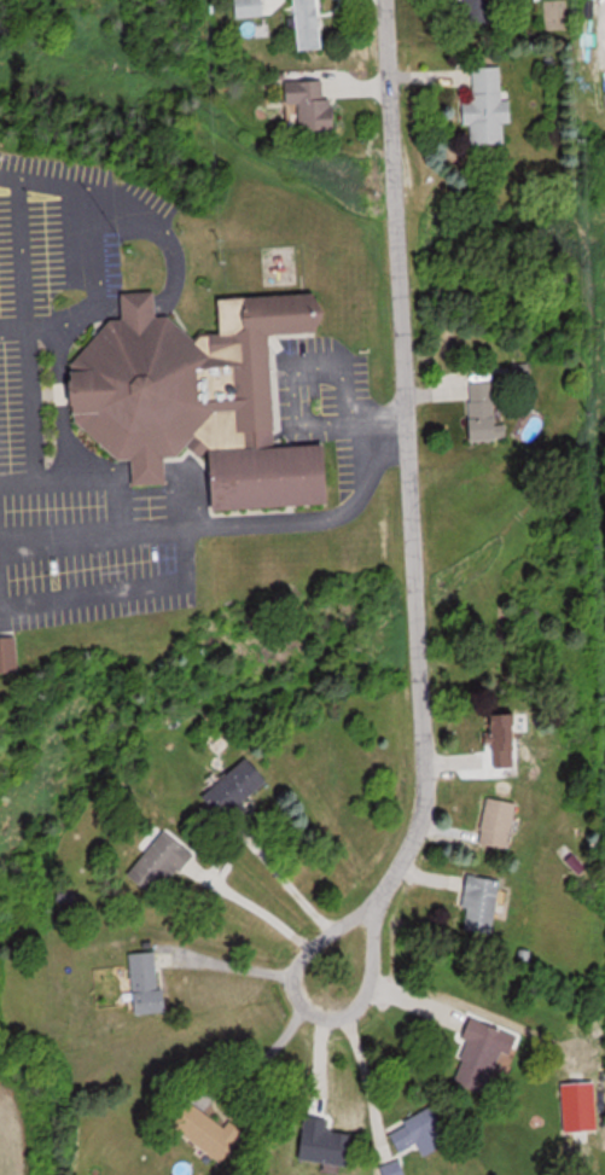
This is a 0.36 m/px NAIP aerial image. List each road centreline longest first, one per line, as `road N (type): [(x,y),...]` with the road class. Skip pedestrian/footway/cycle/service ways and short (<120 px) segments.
road 1 (residential): [(338,973),(414,805),(380,0)]

